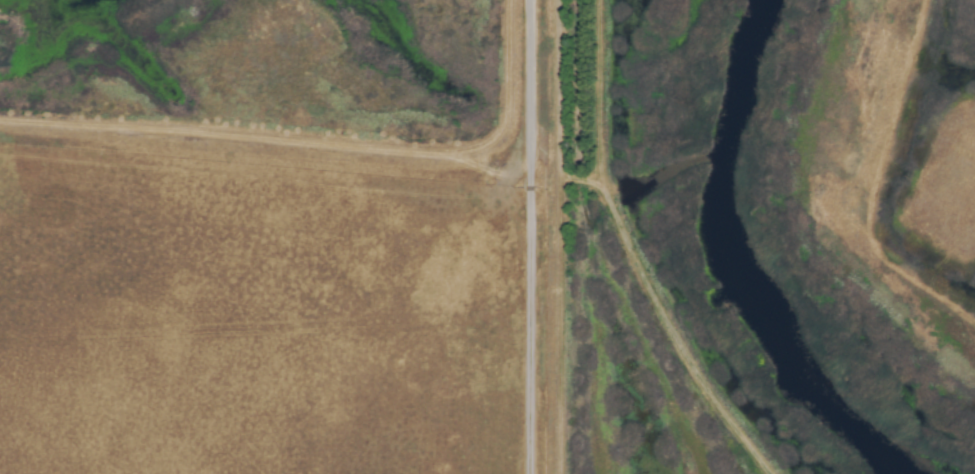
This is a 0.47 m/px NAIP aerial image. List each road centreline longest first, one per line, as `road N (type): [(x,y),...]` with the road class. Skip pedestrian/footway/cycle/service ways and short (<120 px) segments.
road 1 (track): [(527,0),(528,473)]
road 2 (track): [(609,208),(669,334),(766,473)]
road 3 (track): [(559,0),(558,163),(577,182)]

